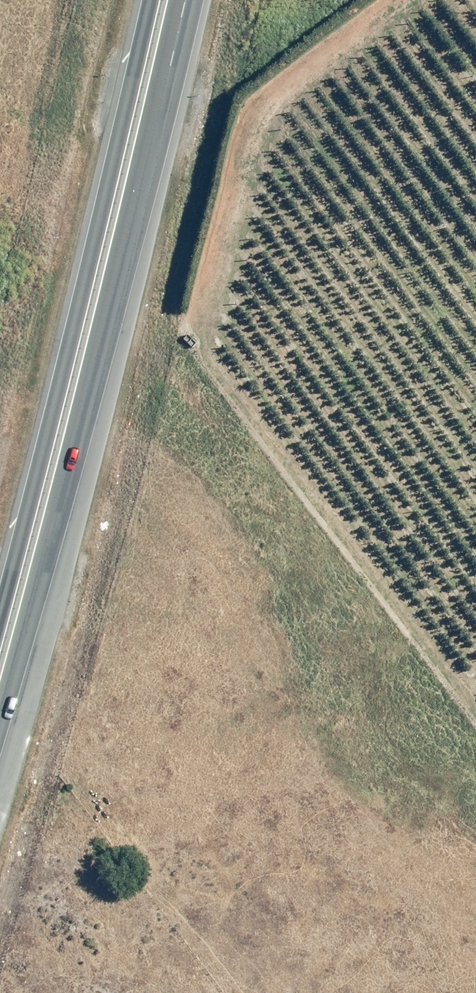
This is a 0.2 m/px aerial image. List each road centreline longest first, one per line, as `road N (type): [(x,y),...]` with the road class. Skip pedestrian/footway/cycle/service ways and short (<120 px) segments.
road 1 (trunk): [(185,0),(0,725)]
road 2 (trunk): [(0,627),(155,0)]

